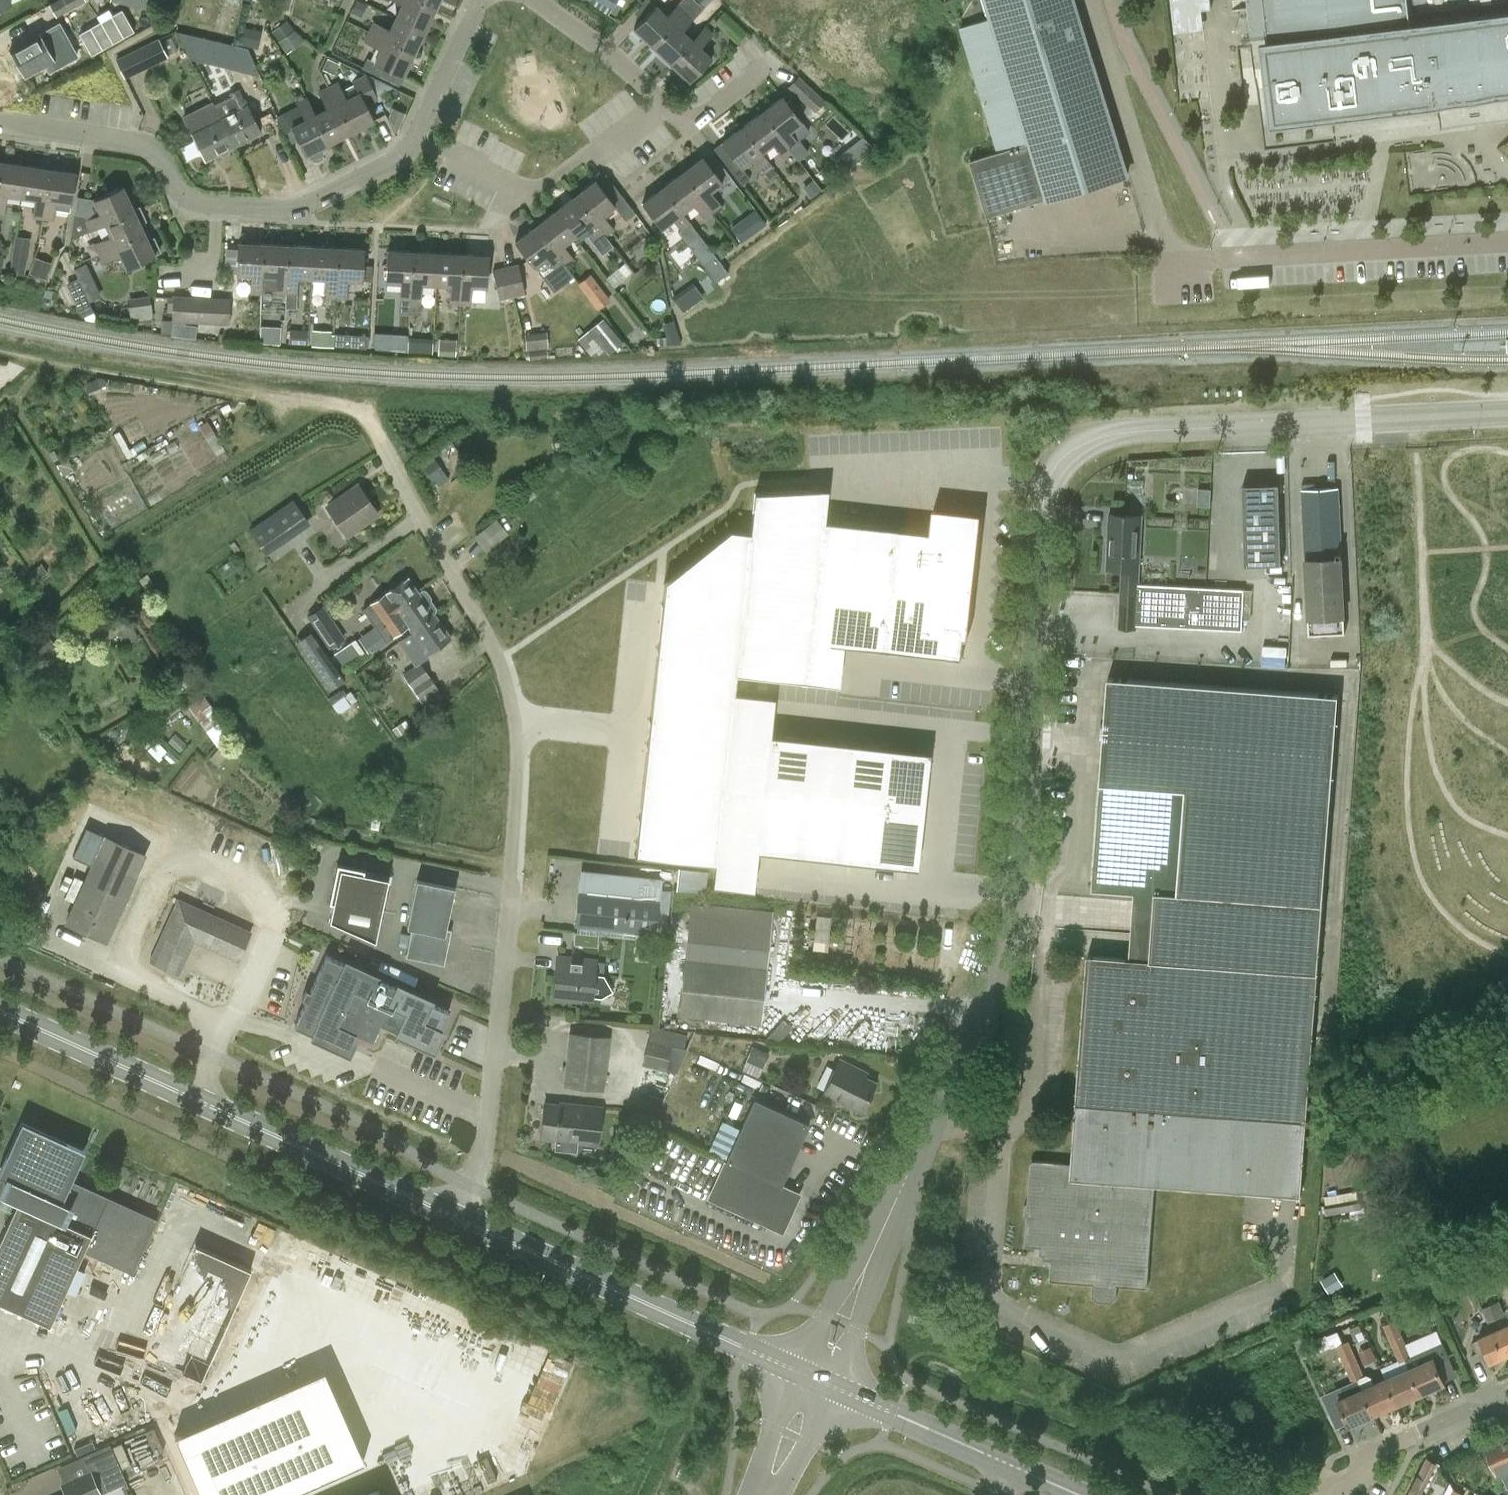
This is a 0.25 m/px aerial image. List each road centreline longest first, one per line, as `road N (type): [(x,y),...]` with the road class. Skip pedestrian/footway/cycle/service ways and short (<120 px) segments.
road 1 (unclassified): [(815,1376),(939,1111),(996,952),(1022,836),(1039,516),(1051,469),(1083,446),(1123,432),(1507,412)]
road 2 (residential): [(365,412),(502,660),(518,737),(479,1170),(457,1217)]
road 3 (residential): [(0,120),(134,140),(162,156),(175,185),(198,203),(293,209),(368,176),(418,138),(480,0)]
road 4 (secondary): [(457,1217),(0,1011)]
road 5 (secondary): [(815,1376),(457,1217)]
road 6 (residential): [(535,0),(676,116),(707,115),(772,62)]
road 7 (residential): [(1214,259),(1507,242)]
road 8 (residential): [(1181,277),(1086,0)]
road 9 (secondary): [(1079,1494),(815,1376)]
road 10 (residential): [(1329,1494),(1372,1454),(1507,1395)]
road 11 (unclassified): [(767,1494),(815,1376)]

